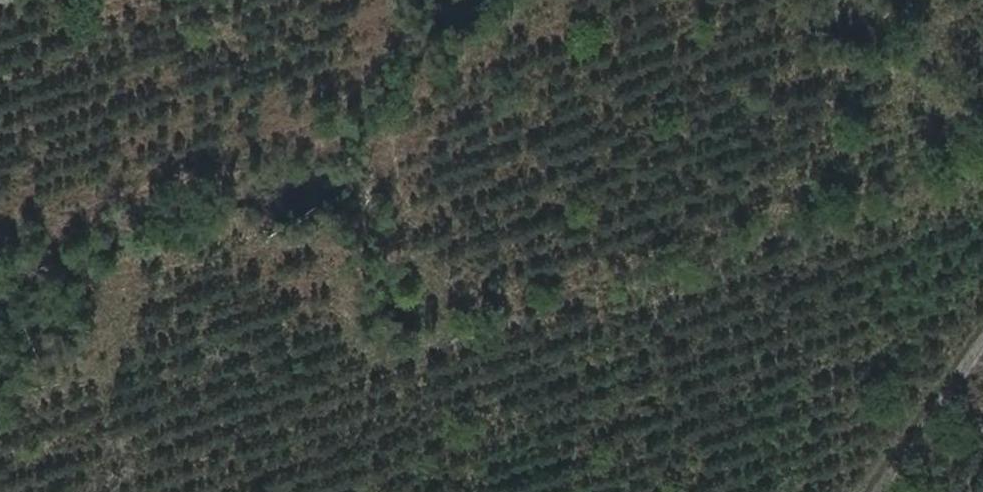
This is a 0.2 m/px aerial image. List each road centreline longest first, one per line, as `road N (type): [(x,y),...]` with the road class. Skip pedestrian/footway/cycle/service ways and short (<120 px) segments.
road 1 (track): [(982,348),(881,491)]

